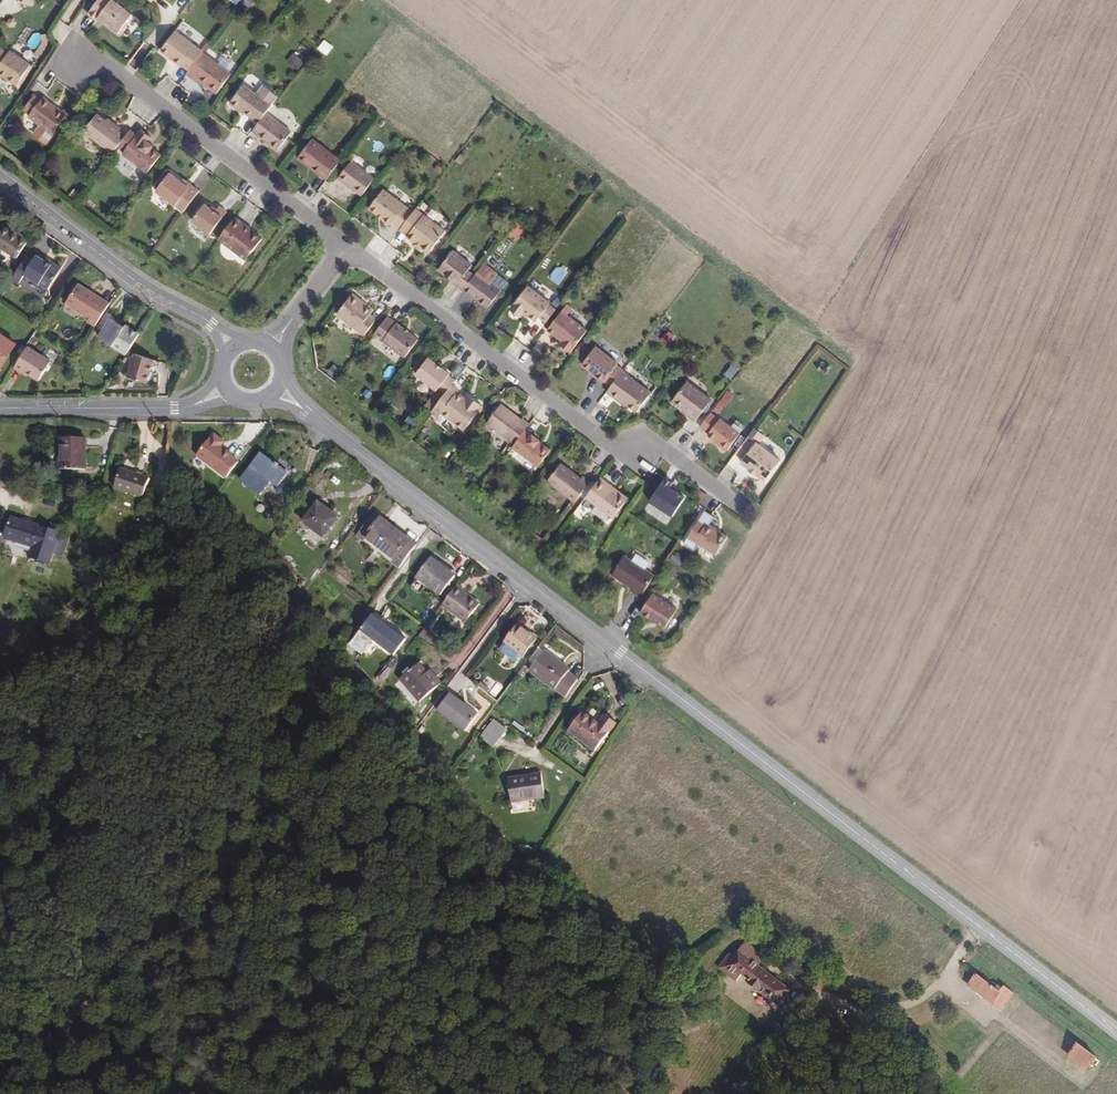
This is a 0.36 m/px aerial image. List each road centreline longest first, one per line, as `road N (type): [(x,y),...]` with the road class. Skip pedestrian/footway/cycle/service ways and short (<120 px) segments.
road 1 (secondary): [(275,388),(1116,1032)]
road 2 (residential): [(347,248),(614,451),(653,444),(726,501)]
road 3 (residential): [(73,44),(347,248)]
road 4 (tertiary): [(0,178),(132,278),(211,324),(231,348)]
road 5 (secondary): [(0,407),(185,407),(226,388)]
road 6 (track): [(0,1023),(70,1038),(131,1081),(211,1093)]
road 7 (track): [(882,1010),(810,1038),(789,1093)]
road 8 (residential): [(347,248),(269,346)]

